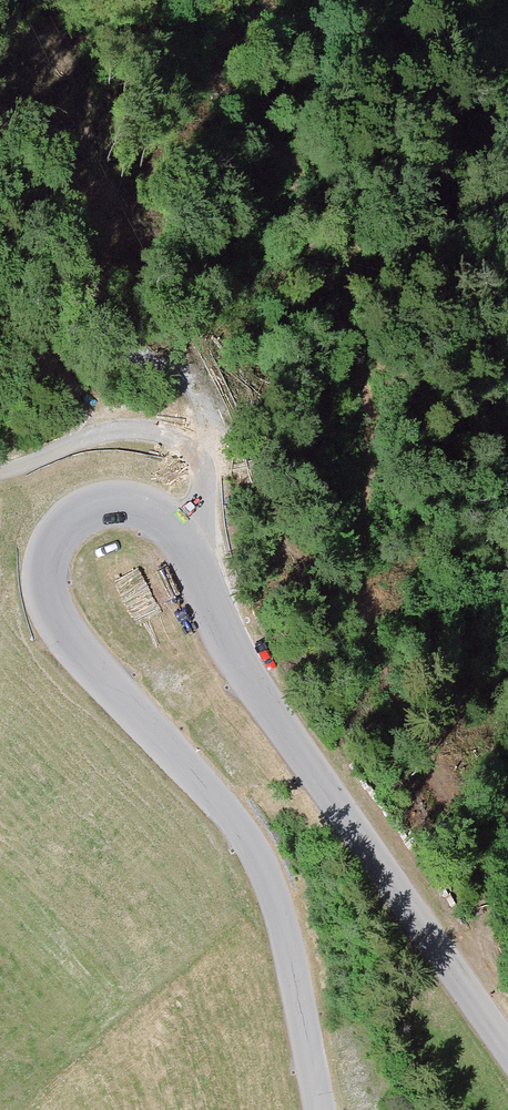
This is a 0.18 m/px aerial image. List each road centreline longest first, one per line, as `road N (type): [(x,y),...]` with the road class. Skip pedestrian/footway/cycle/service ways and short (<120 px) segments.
road 1 (unclassified): [(320,1109),(285,936),(255,854),(227,809),(69,635),(49,602),(50,553),(86,512),(140,508),(181,536)]
road 2 (unclassified): [(181,536),(245,673),(507,1047)]
road 3 (residential): [(181,536),(200,510),(205,474),(196,456),(169,437),(96,435),(0,472)]

